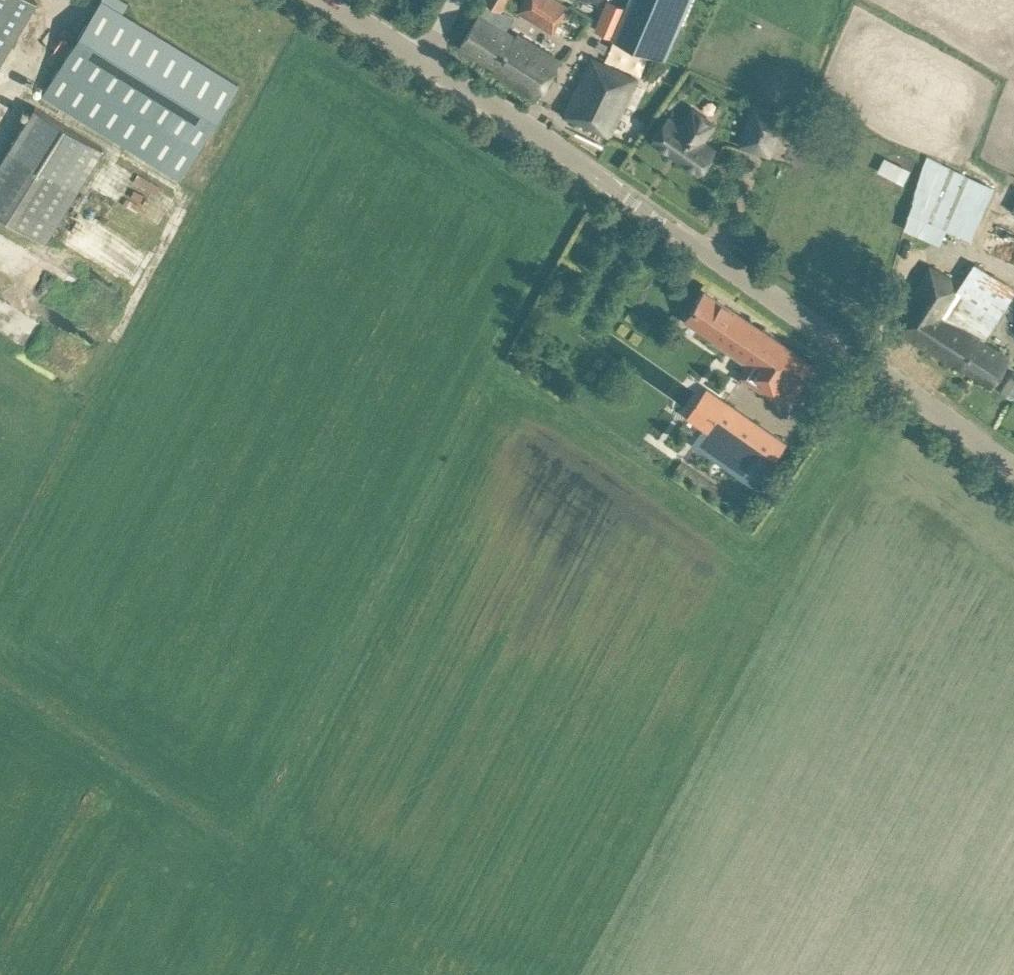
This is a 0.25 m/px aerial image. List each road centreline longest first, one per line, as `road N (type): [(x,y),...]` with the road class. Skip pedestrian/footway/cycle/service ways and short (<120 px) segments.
road 1 (unclassified): [(1013,471),(599,175),(327,0)]

